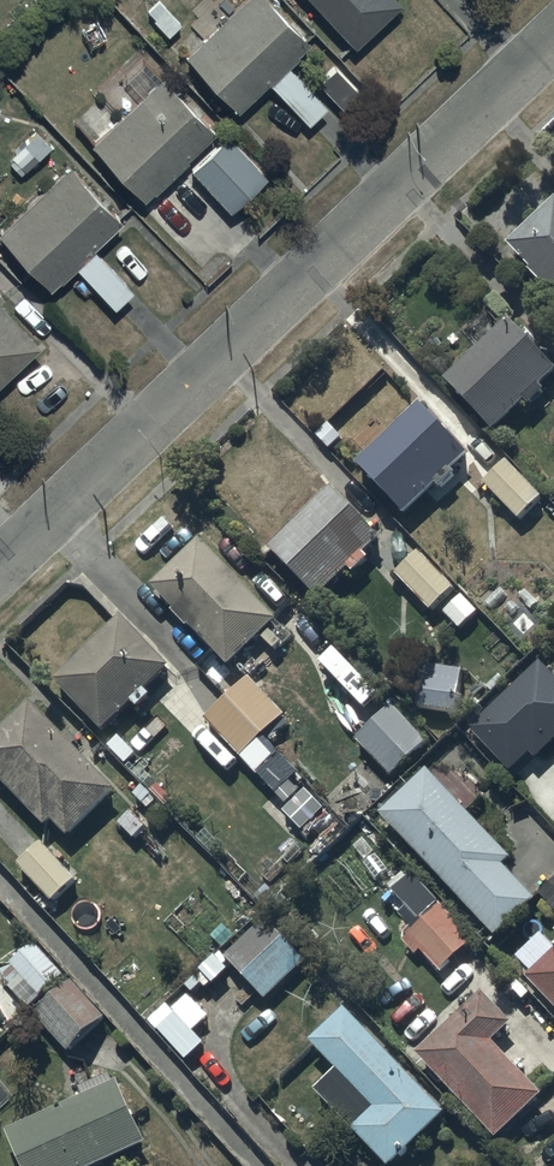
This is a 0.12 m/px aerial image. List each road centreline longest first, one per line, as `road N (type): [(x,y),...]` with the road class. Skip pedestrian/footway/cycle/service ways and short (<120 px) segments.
road 1 (residential): [(553,42),(0,567)]

